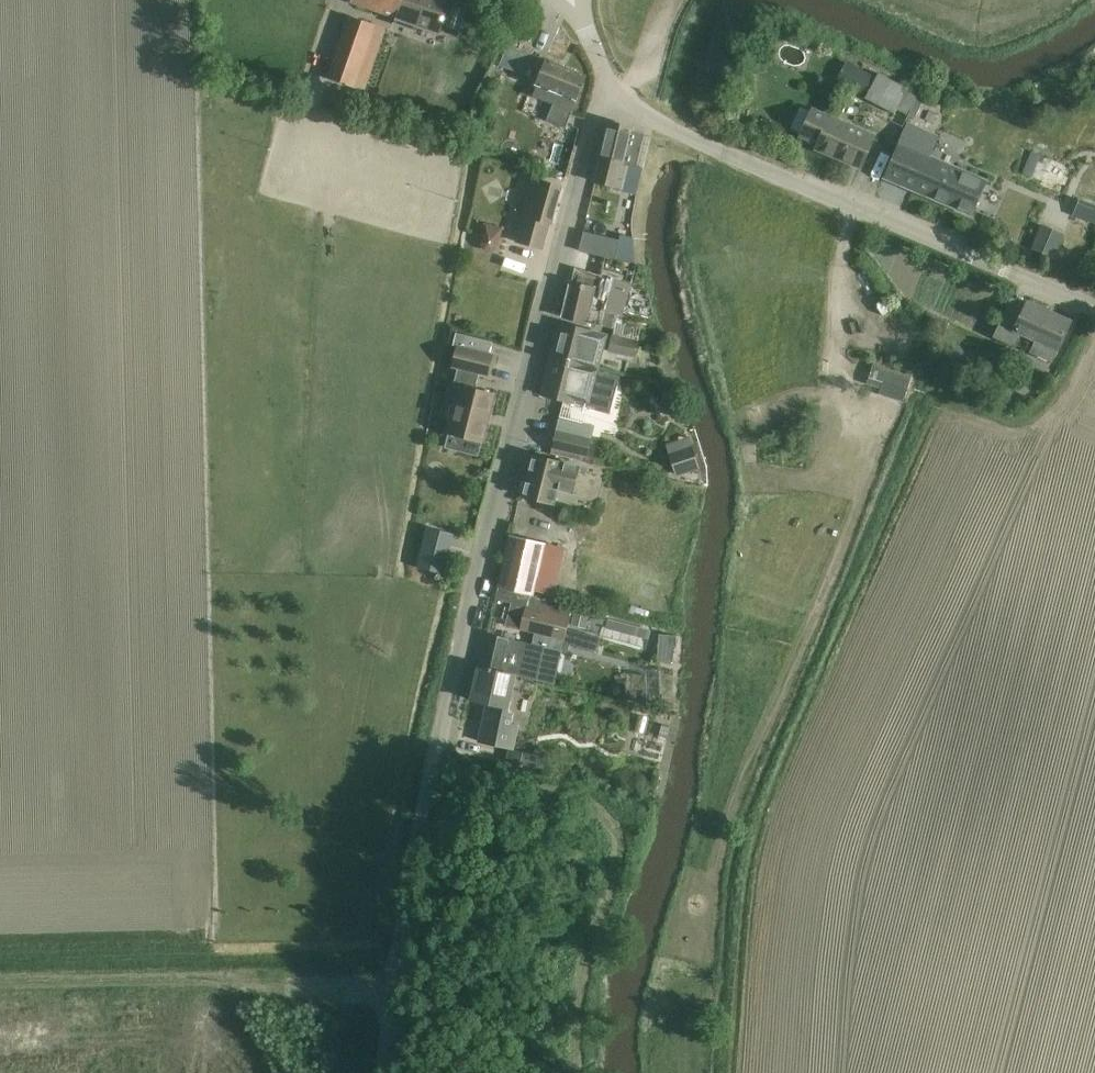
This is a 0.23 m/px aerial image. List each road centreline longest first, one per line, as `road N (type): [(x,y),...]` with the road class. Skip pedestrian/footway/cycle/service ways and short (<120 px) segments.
road 1 (unclassified): [(381,1072),(436,751),(606,83)]
road 2 (unclassified): [(1094,309),(687,137),(645,117),(606,83)]

